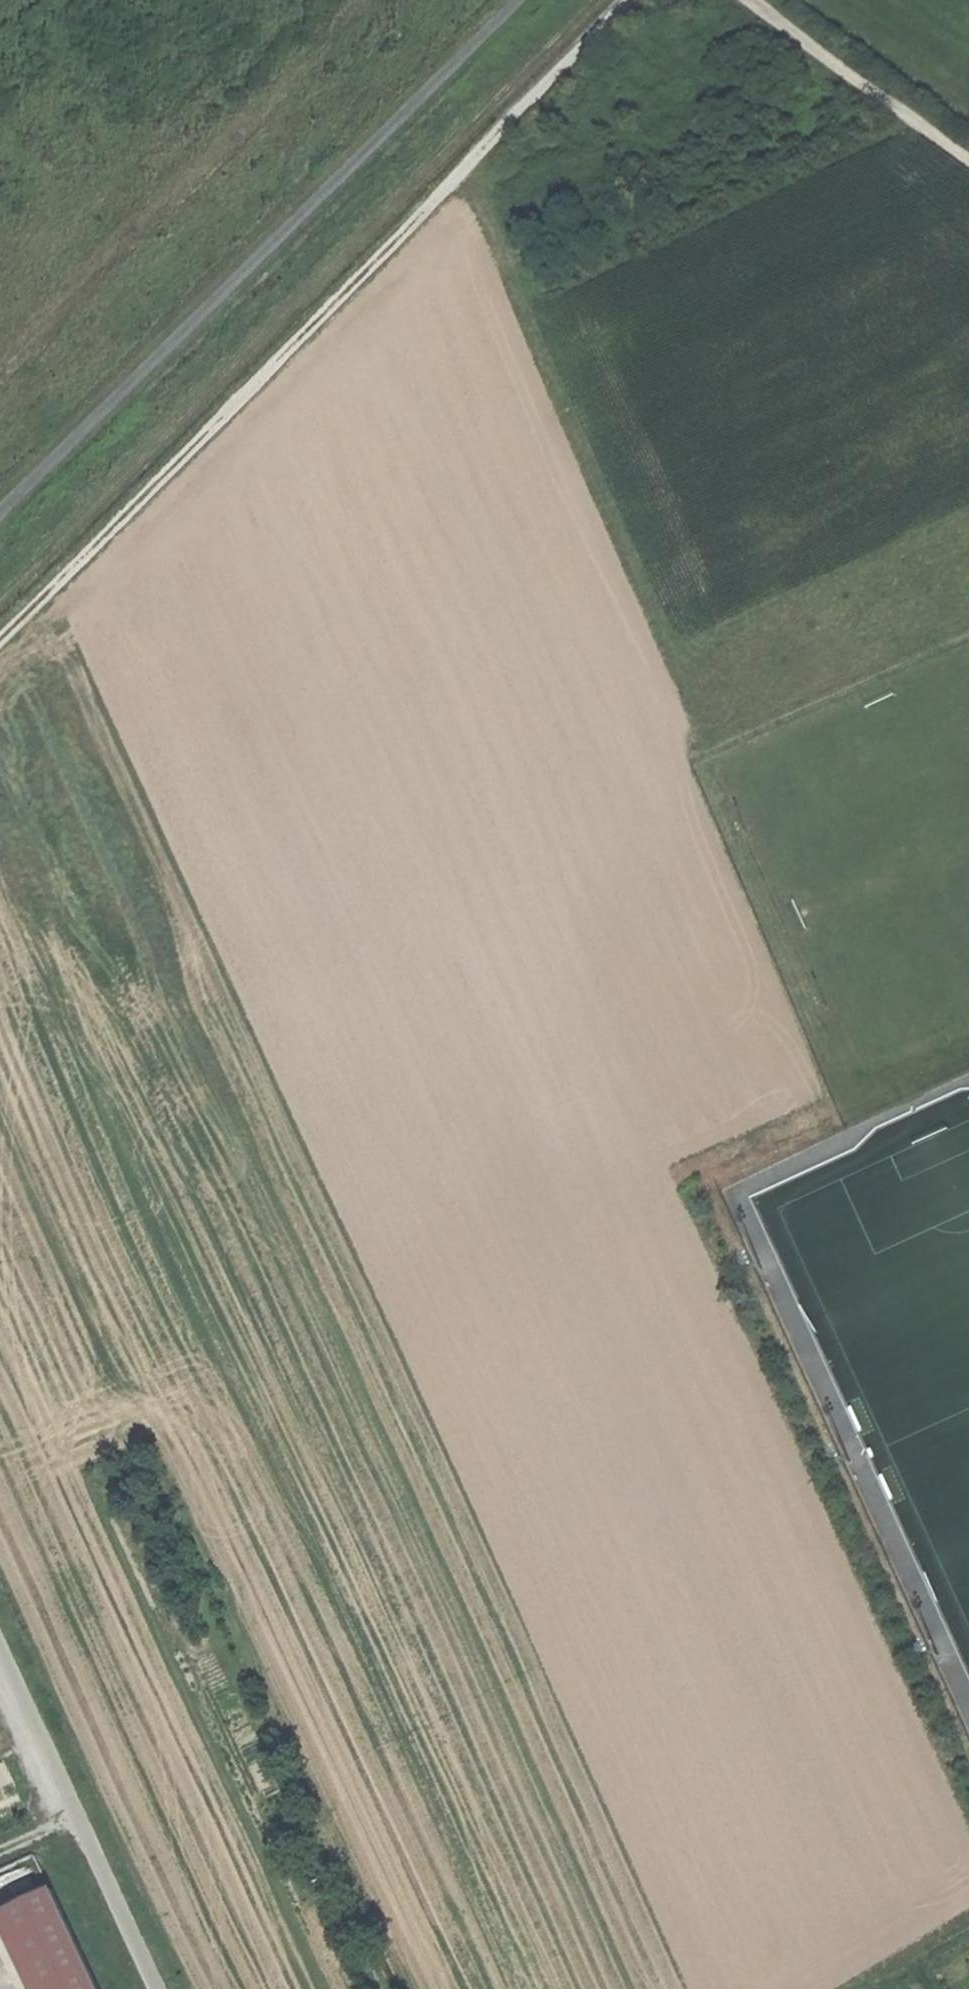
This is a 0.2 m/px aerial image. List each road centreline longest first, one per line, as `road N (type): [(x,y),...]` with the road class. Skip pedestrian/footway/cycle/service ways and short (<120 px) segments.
road 1 (track): [(0,638),(630,0)]
road 2 (residential): [(158,1988),(0,1645)]
road 3 (track): [(750,0),(968,157)]

